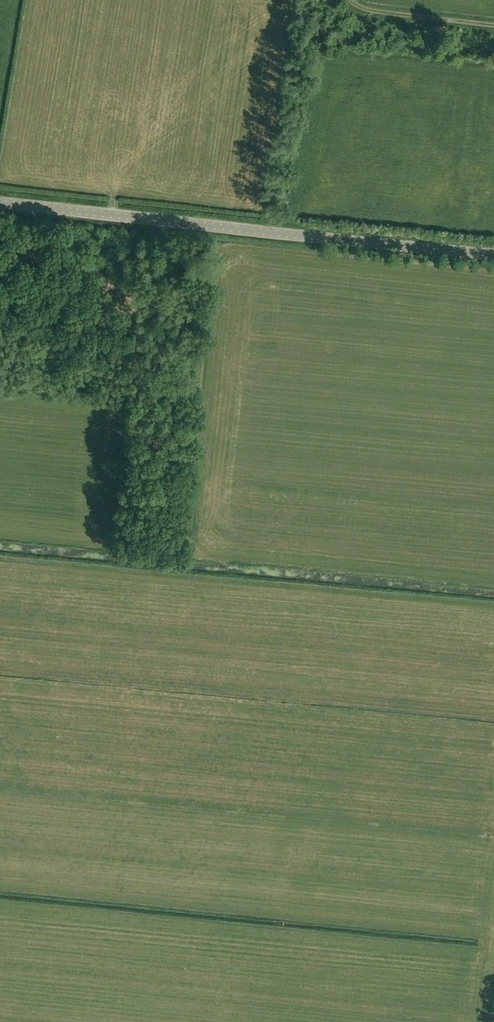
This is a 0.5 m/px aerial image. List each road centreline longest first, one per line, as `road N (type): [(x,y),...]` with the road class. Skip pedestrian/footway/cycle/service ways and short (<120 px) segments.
road 1 (tertiary): [(493,255),(0,203)]

